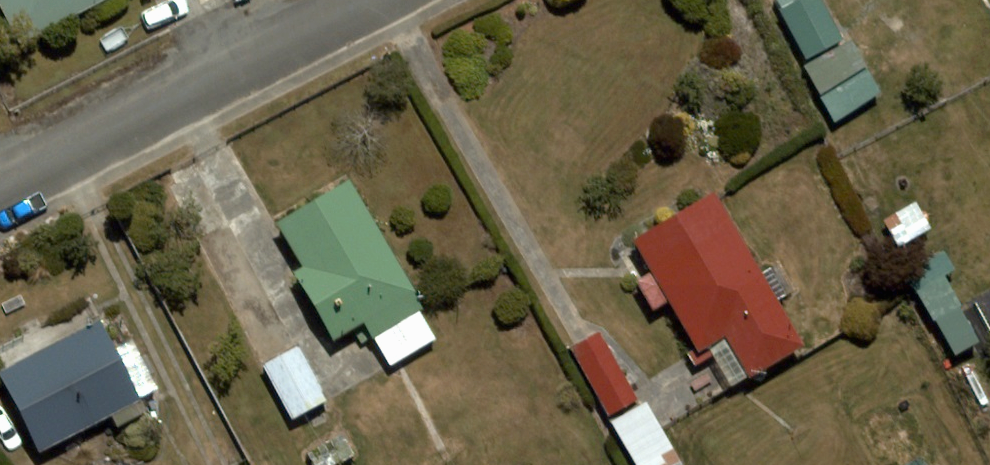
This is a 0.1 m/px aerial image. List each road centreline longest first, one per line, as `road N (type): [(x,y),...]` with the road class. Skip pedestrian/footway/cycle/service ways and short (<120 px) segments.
road 1 (residential): [(0,195),(381,0)]

